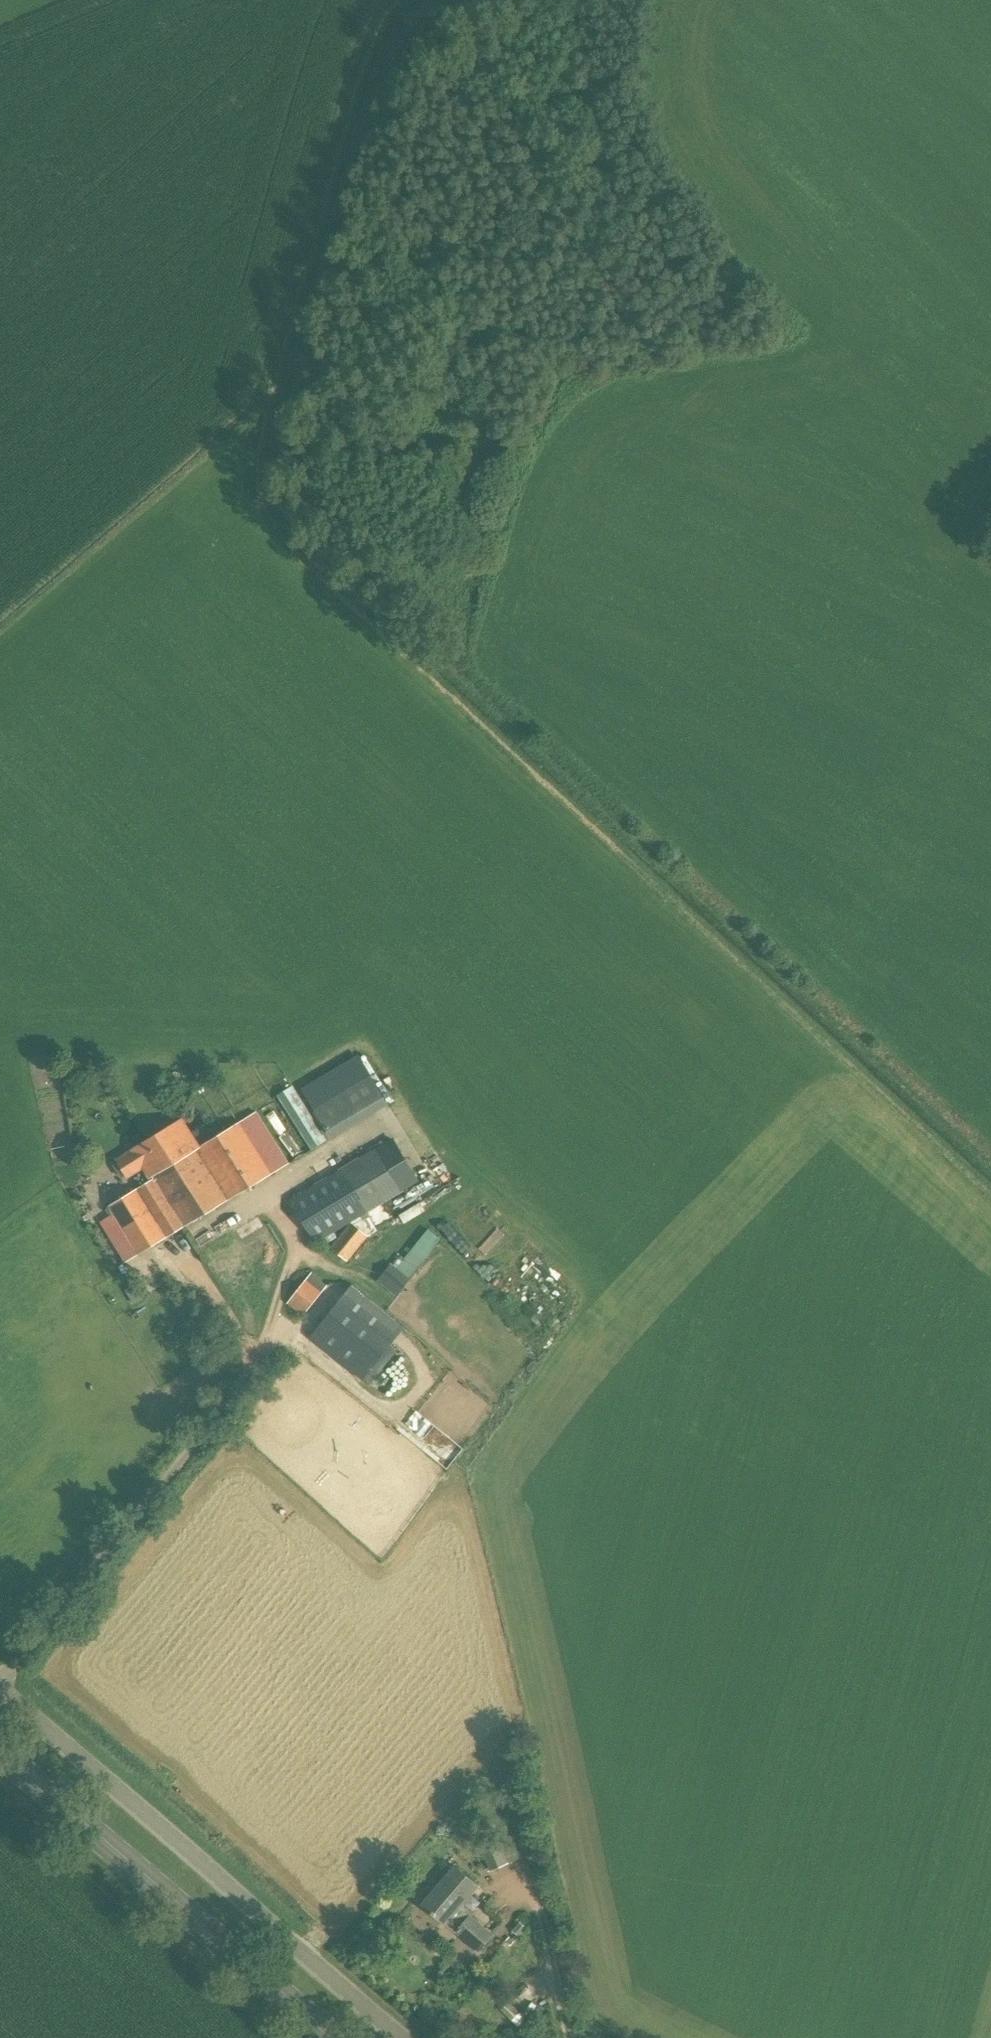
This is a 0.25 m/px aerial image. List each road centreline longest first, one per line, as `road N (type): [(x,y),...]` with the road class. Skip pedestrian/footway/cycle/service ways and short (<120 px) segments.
road 1 (unclassified): [(397,2037),(0,1696)]
road 2 (primary): [(323,2037),(0,1761)]

